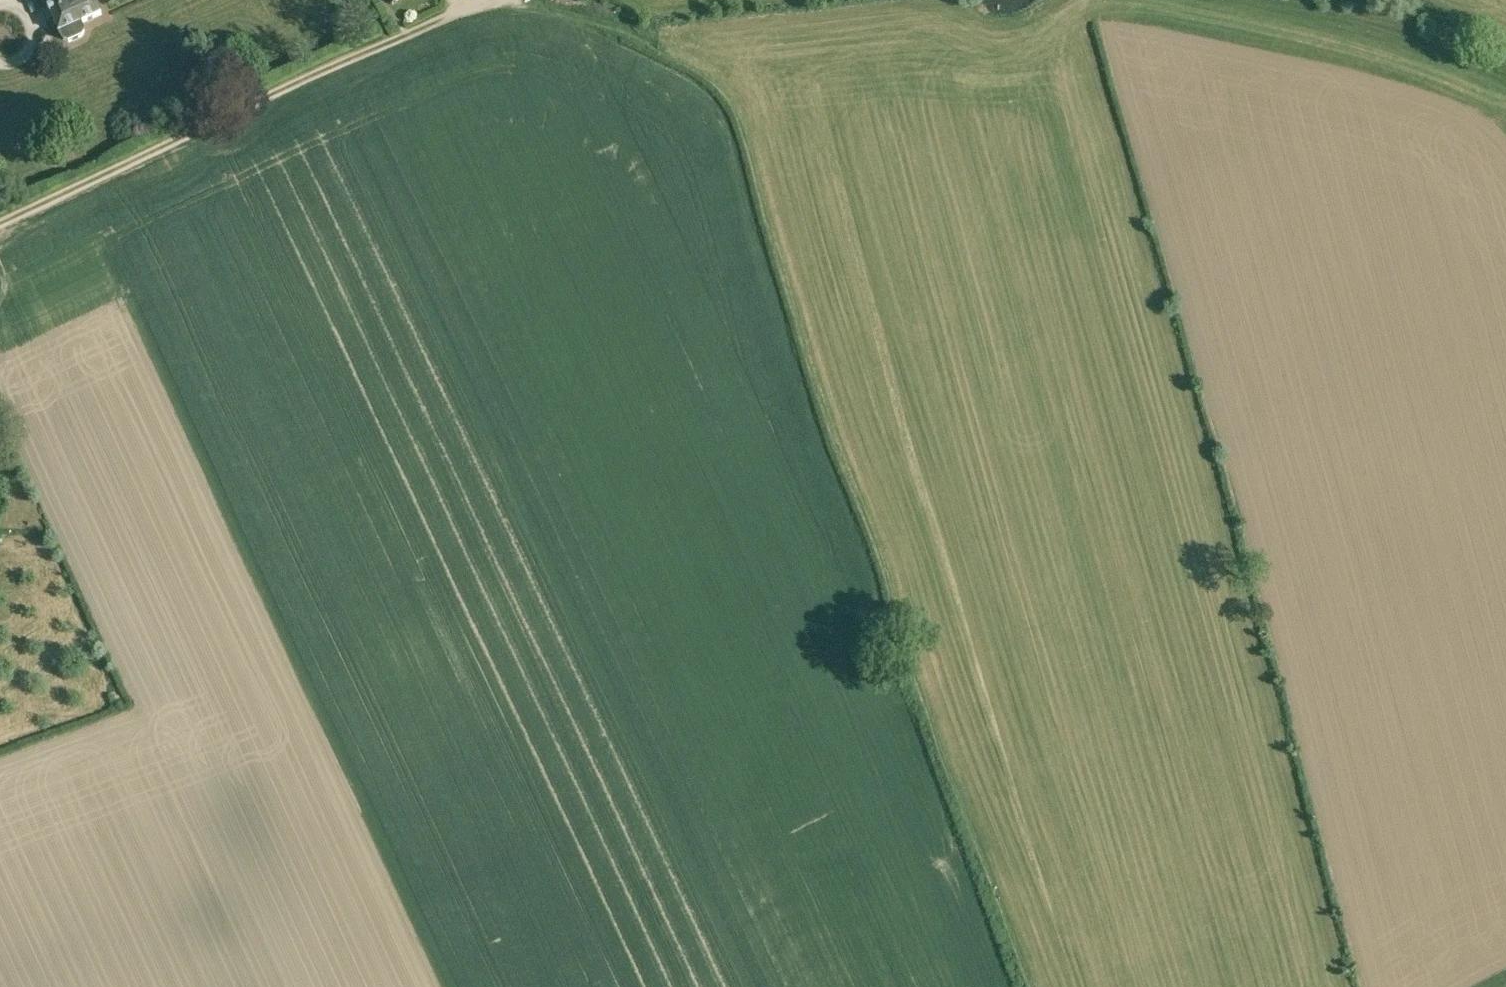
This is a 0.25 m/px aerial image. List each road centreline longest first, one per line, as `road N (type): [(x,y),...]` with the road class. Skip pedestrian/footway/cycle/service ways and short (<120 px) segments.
road 1 (residential): [(0,220),(494,0)]

